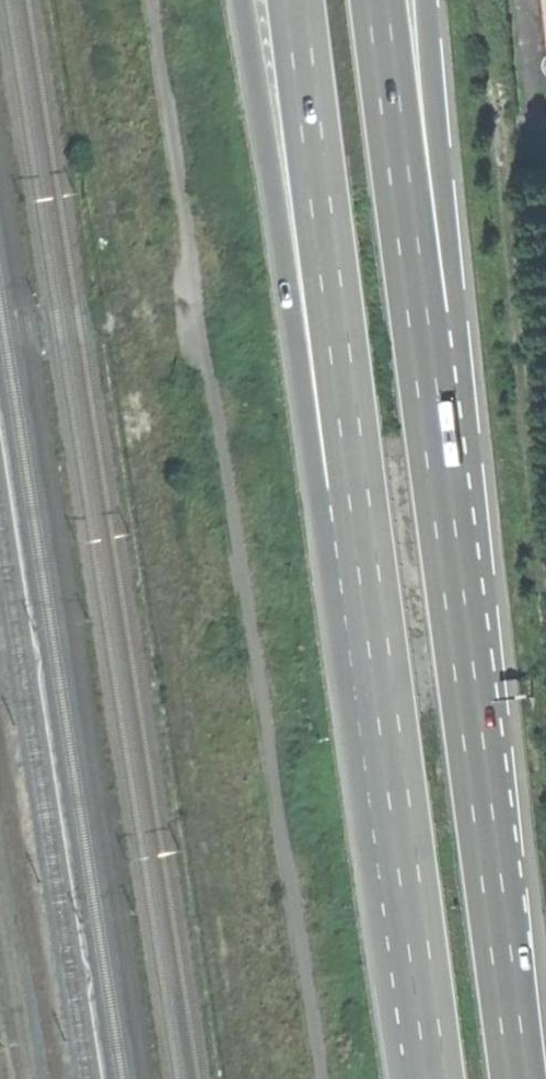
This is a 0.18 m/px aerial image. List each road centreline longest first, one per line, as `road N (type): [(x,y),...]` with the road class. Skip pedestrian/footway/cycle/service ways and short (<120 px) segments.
road 1 (trunk): [(517,1078),(420,317)]
road 2 (trunk): [(360,512),(434,1078)]
road 3 (trunk): [(241,0),(307,438),(360,512)]
road 4 (trunk): [(295,0),(360,512)]
road 5 (trunk): [(420,317),(448,213),(435,0)]
road 6 (trunk): [(420,317),(376,0)]

